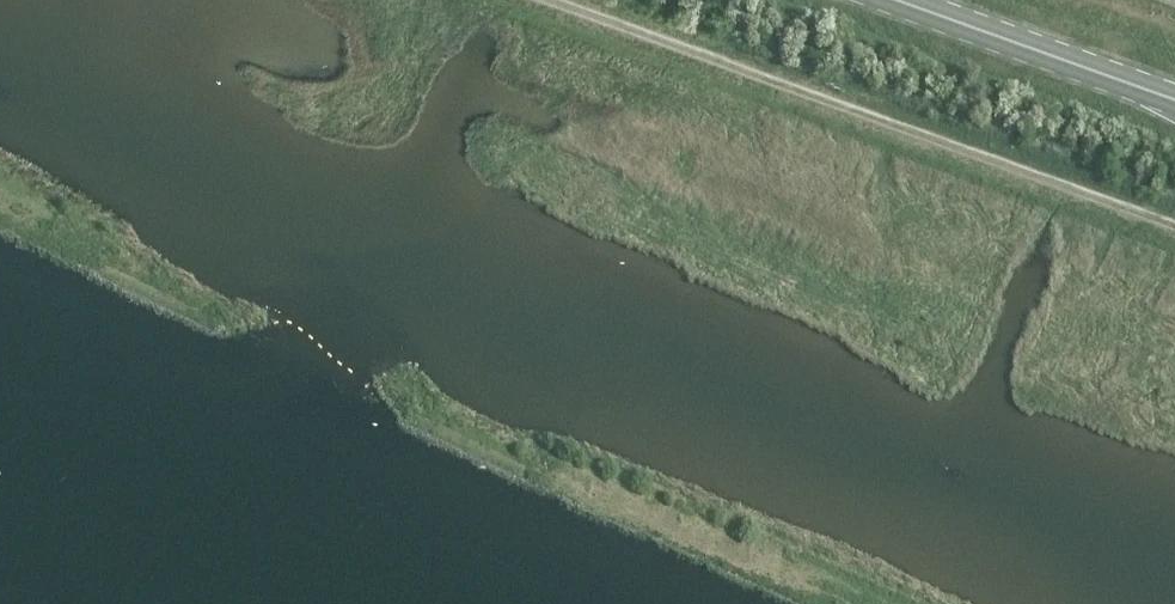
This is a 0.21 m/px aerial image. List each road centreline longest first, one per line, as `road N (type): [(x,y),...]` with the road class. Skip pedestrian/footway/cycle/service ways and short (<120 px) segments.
road 1 (primary): [(1174,102),(886,0)]

